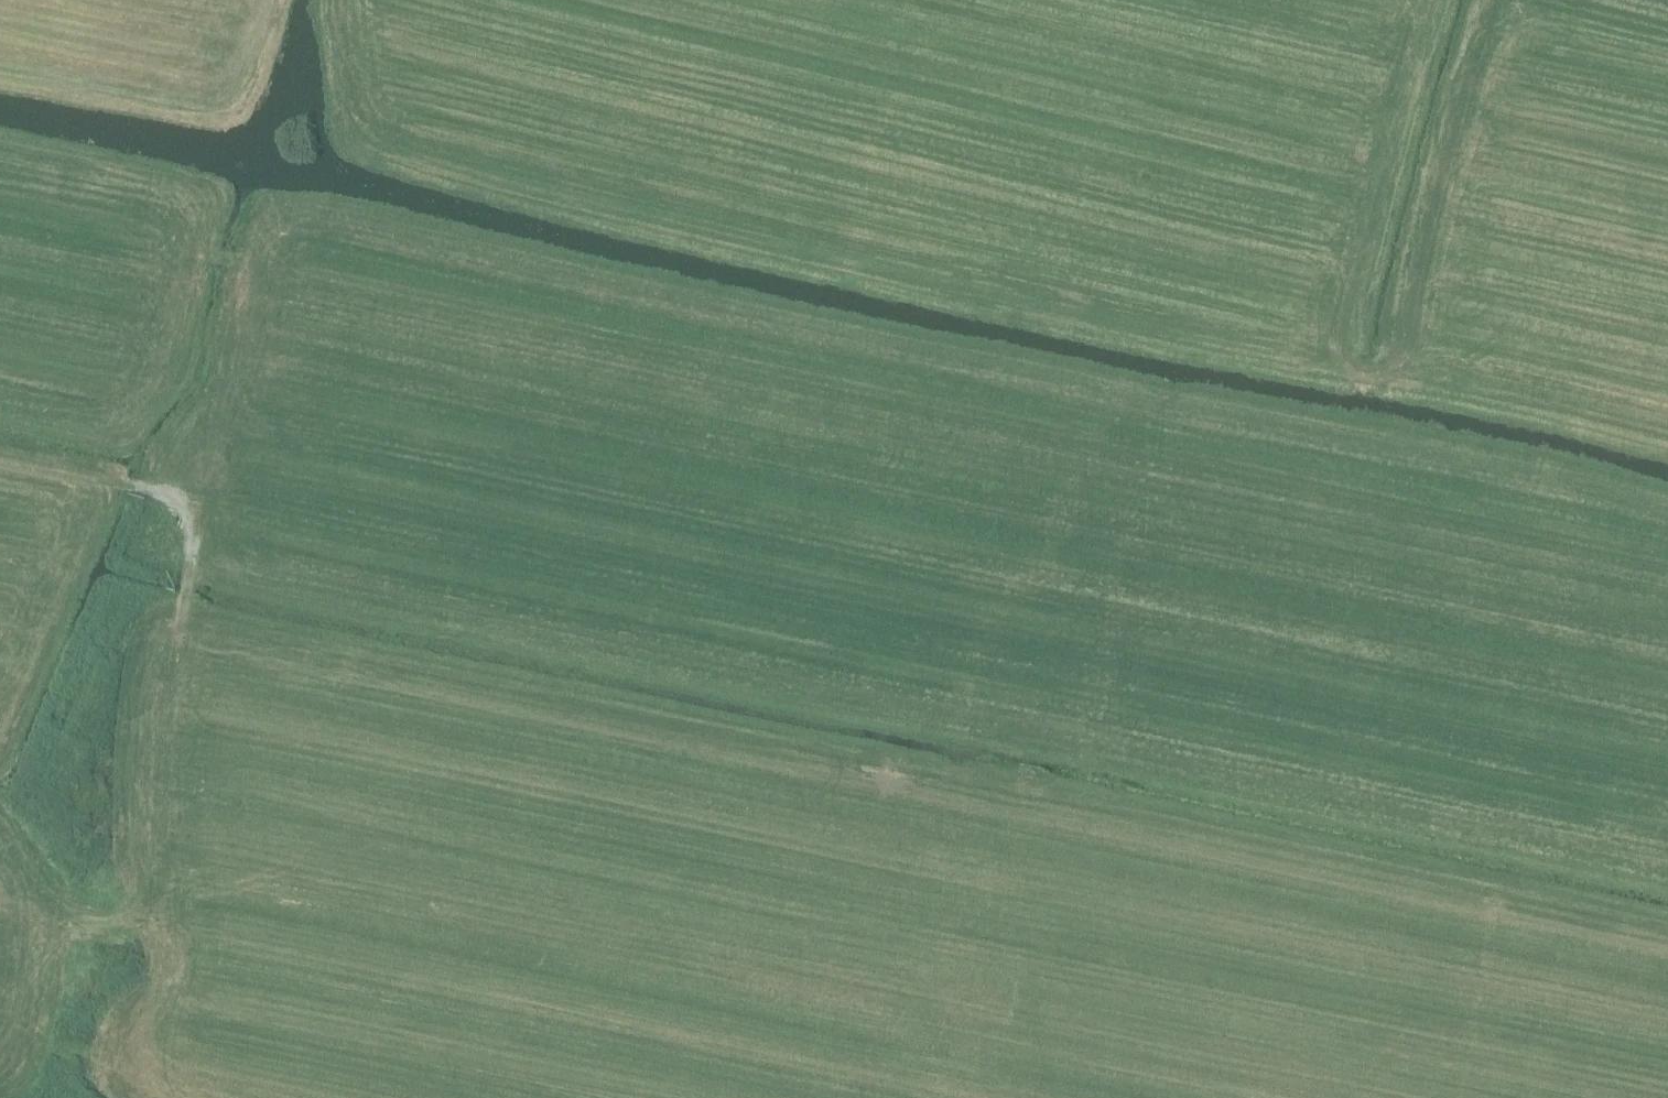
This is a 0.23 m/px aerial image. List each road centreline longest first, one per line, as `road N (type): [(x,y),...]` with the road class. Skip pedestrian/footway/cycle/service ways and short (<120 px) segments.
road 1 (track): [(0,457),(151,489),(179,506),(189,555),(182,617),(148,673),(152,906),(145,928),(40,918),(0,923)]

